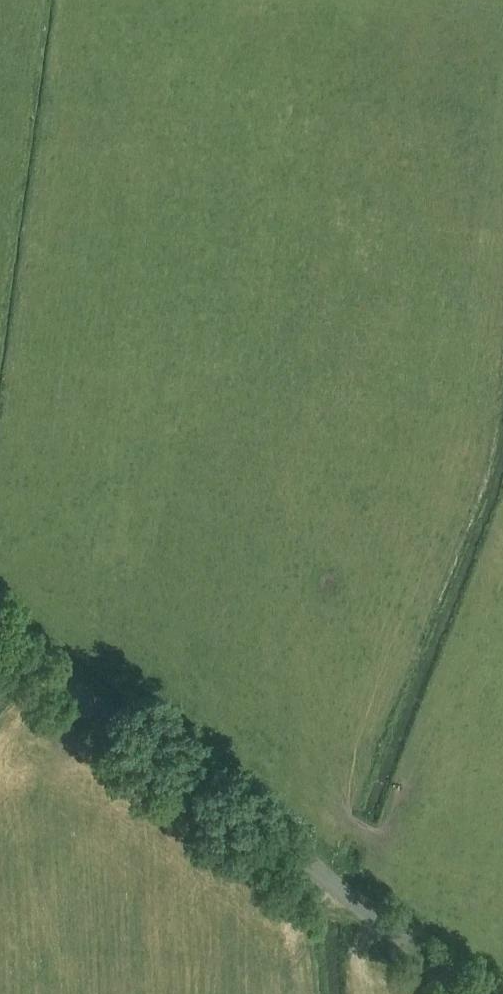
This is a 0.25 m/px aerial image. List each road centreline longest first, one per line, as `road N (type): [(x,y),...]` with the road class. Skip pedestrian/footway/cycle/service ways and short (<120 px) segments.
road 1 (unclassified): [(0,630),(484,993)]

